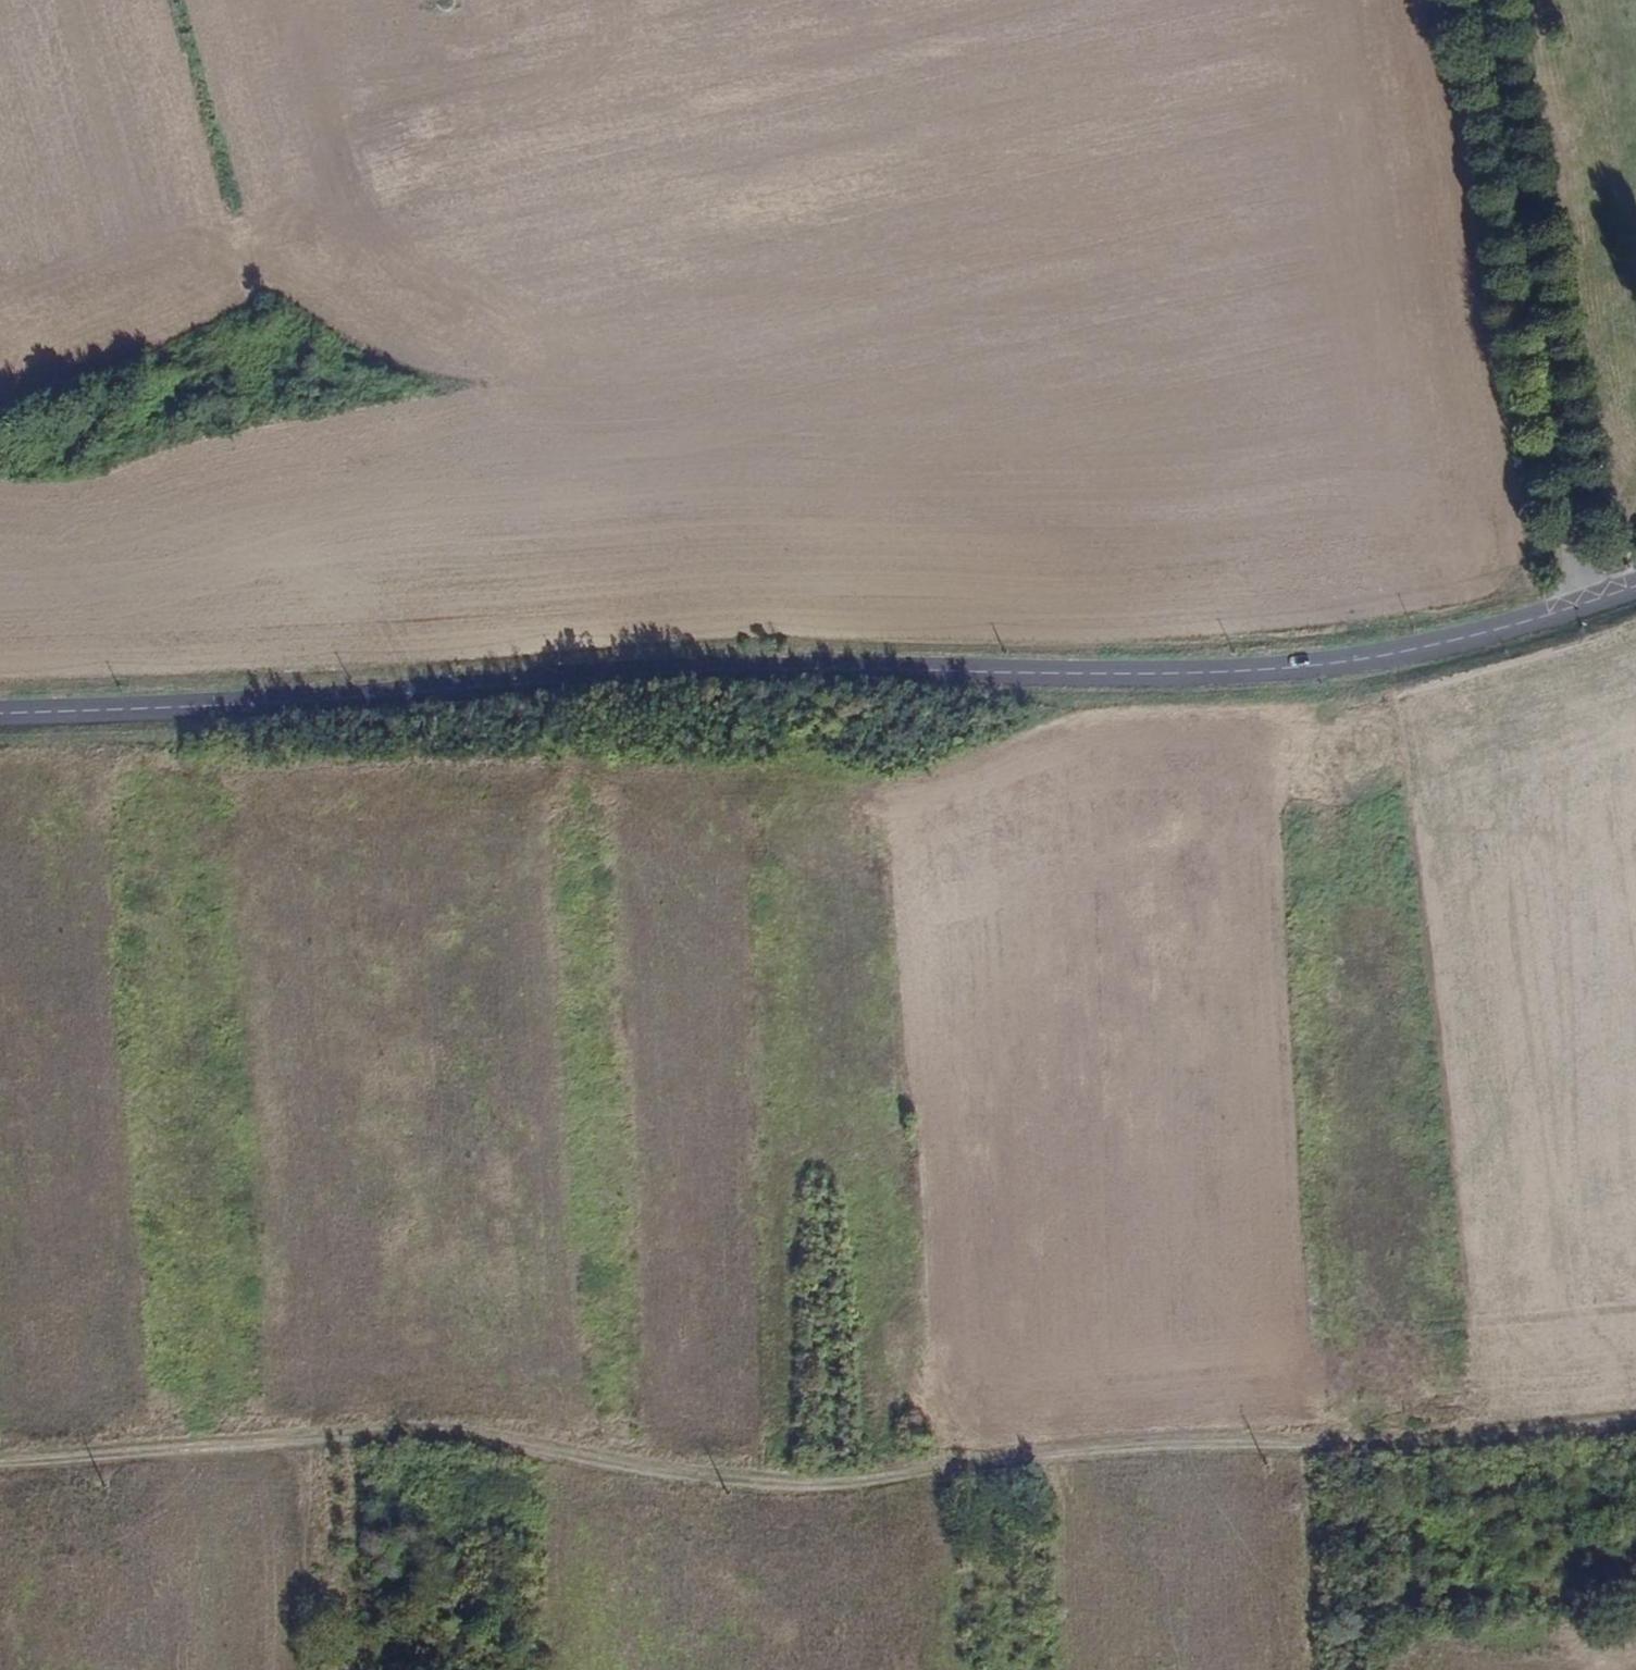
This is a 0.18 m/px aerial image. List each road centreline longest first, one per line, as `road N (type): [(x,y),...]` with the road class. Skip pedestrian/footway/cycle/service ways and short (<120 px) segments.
road 1 (track): [(0,1469),(495,1435),(578,1453),(653,1492),(821,1477),(1041,1440),(1480,1445),(1635,1420)]
road 2 (unclassified): [(1635,585),(1426,650),(1197,673),(961,670),(0,713)]

